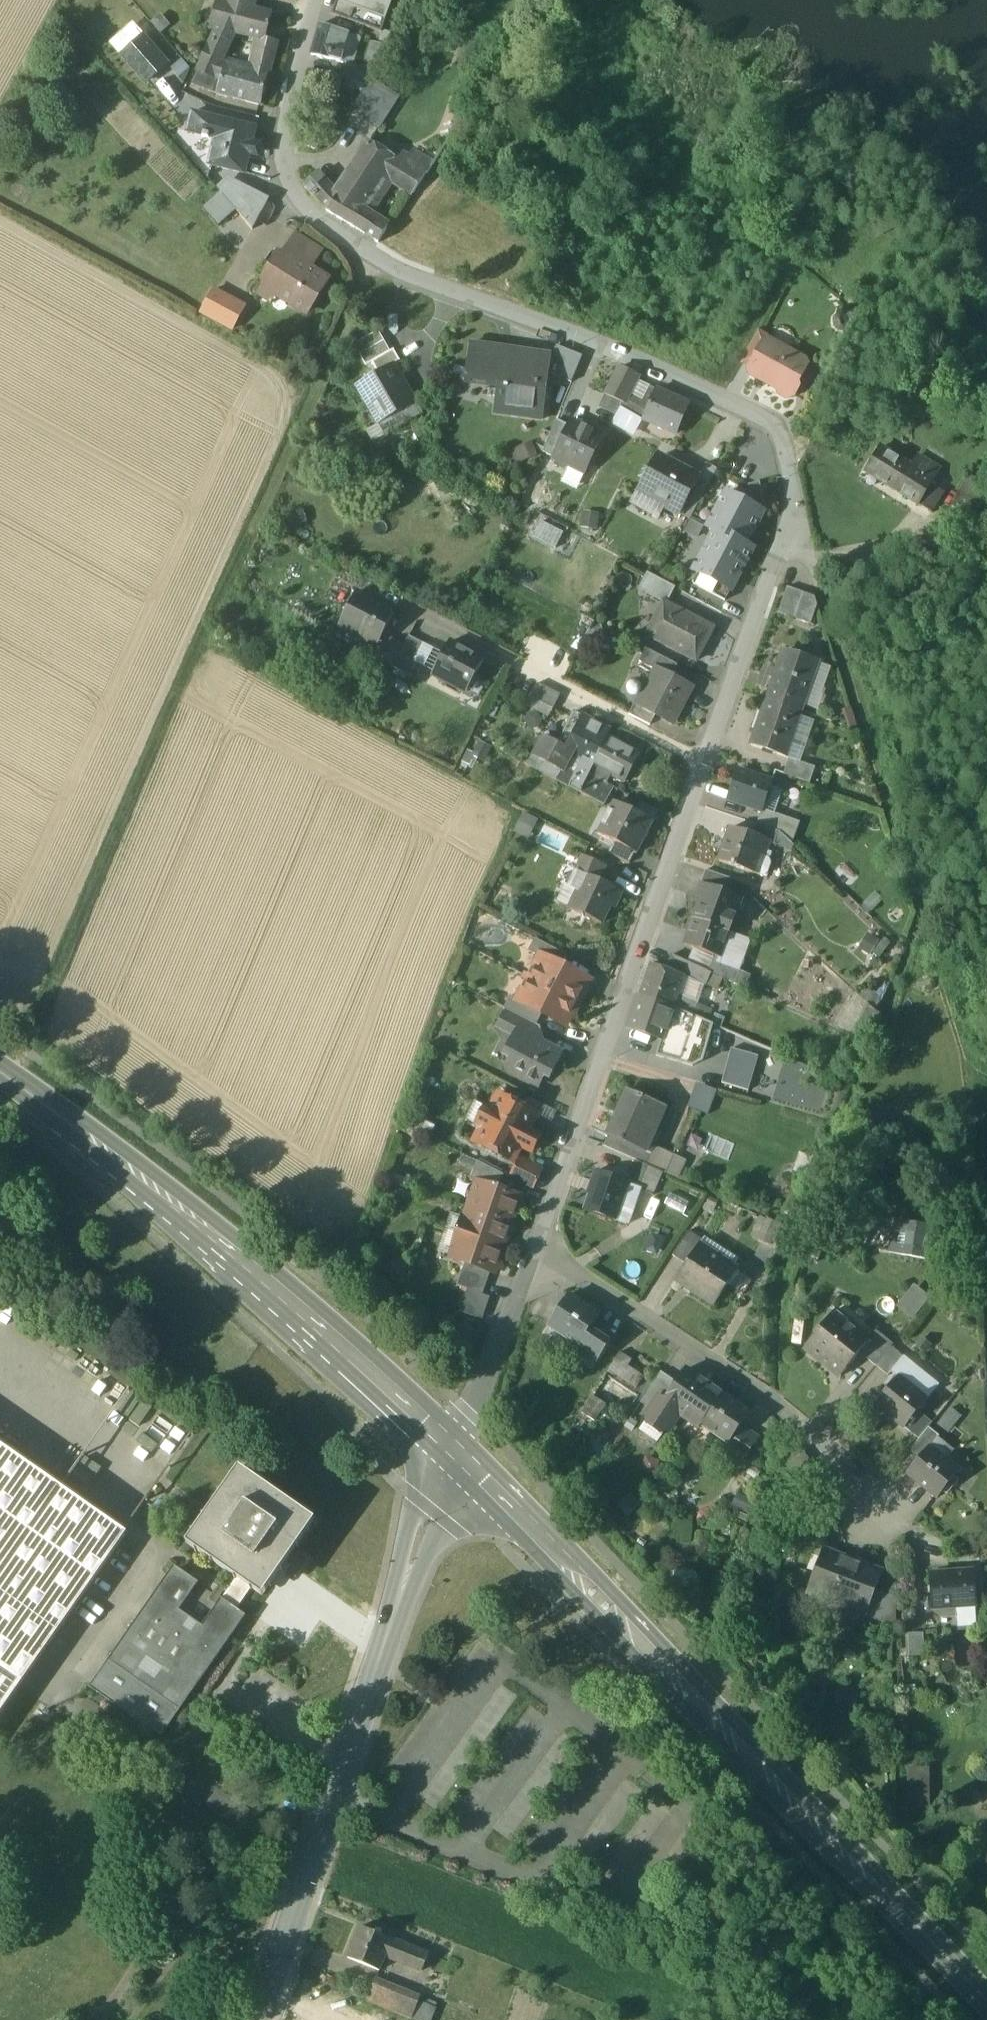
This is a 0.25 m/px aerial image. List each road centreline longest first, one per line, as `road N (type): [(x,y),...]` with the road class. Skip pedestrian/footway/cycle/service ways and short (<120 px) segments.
road 1 (residential): [(702,761),(795,502),(779,431),(728,399),(408,275),(300,204),(283,156),(313,0)]
road 2 (track): [(18,1087),(20,1048),(373,257)]
road 3 (secondary): [(986,2006),(451,1456)]
road 4 (tertiary): [(254,2019),(451,1456)]
road 5 (secondary): [(451,1456),(178,1211),(0,1074)]
road 6 (residential): [(538,1251),(702,761)]
road 7 (residential): [(538,1251),(795,1422),(882,1515)]
road 8 (residential): [(702,761),(366,583)]
road 9 (track): [(968,1046),(986,1279)]
road 10 (residential): [(451,1456),(538,1251)]

